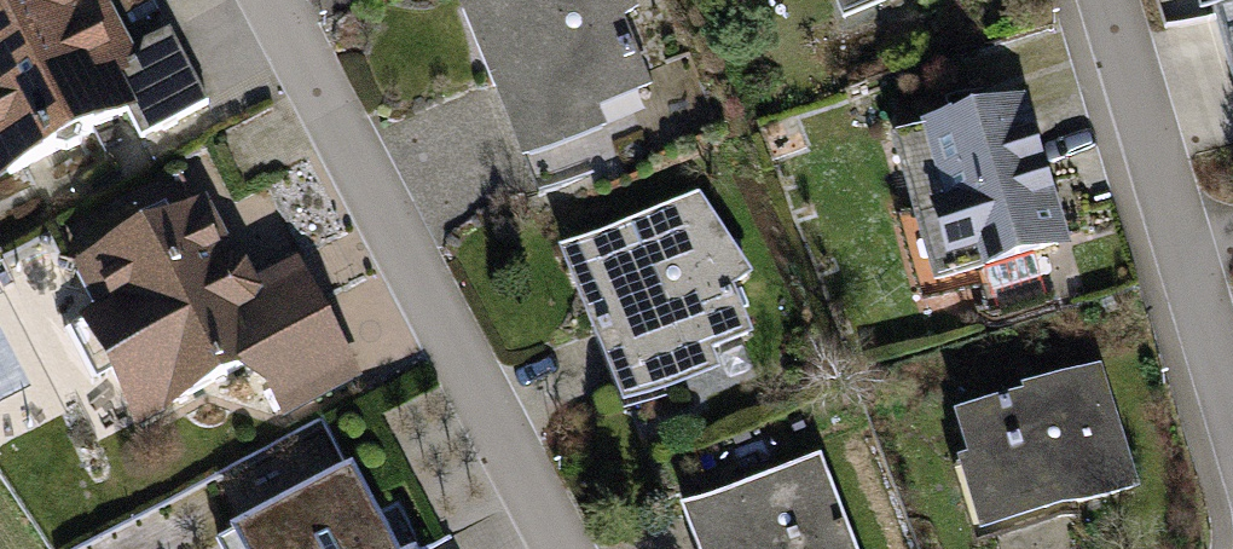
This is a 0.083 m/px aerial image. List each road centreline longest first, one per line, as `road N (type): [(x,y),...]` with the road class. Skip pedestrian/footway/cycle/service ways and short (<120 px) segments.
road 1 (residential): [(565,548),(277,0)]
road 2 (residential): [(1103,0),(1232,419)]

